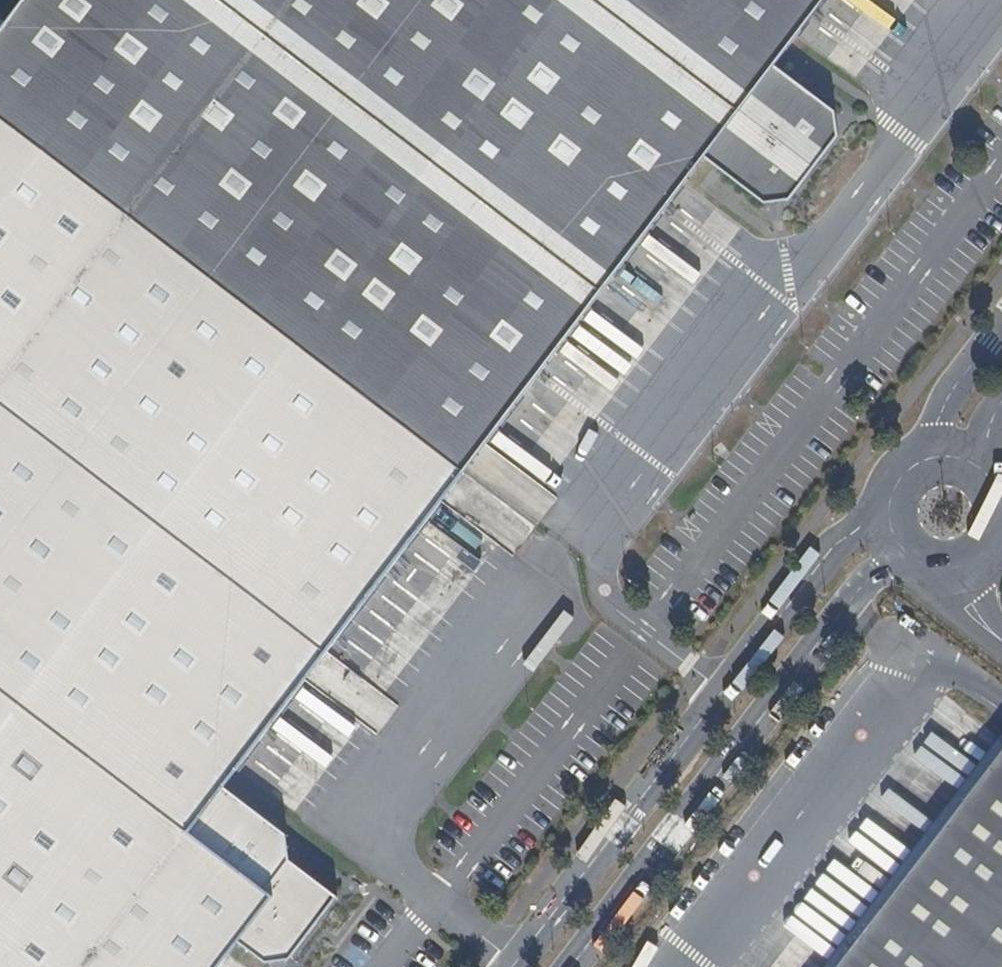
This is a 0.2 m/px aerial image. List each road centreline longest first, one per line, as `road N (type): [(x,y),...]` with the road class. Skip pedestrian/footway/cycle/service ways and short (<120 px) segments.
road 1 (unclassified): [(885,503),(833,549),(513,966)]
road 2 (unclassified): [(570,966),(849,601),(900,553)]
road 3 (unclassified): [(1001,325),(953,389),(919,462)]

